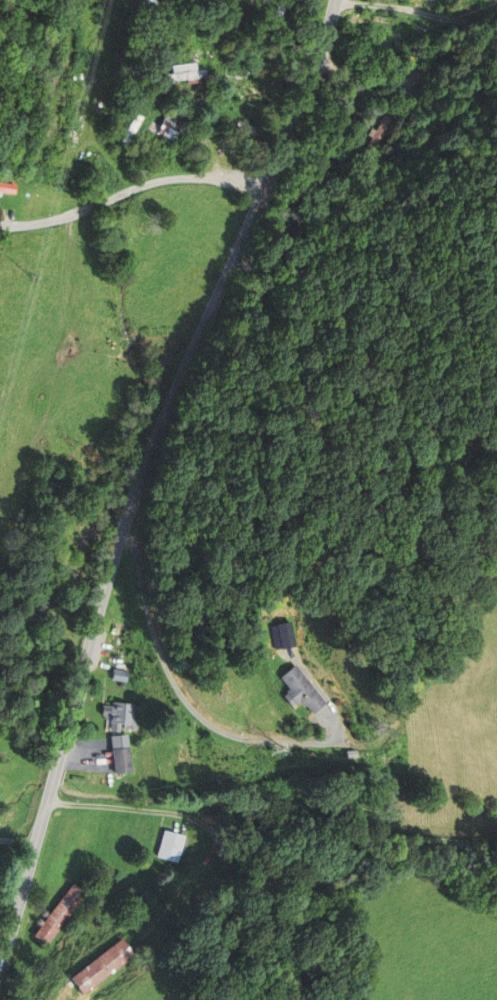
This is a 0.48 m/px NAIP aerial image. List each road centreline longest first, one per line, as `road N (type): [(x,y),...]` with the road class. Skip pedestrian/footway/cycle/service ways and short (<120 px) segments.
road 1 (secondary): [(336,0),(290,131),(135,497),(0,973)]
road 2 (residential): [(265,186),(221,175),(171,178),(65,217),(0,225)]

